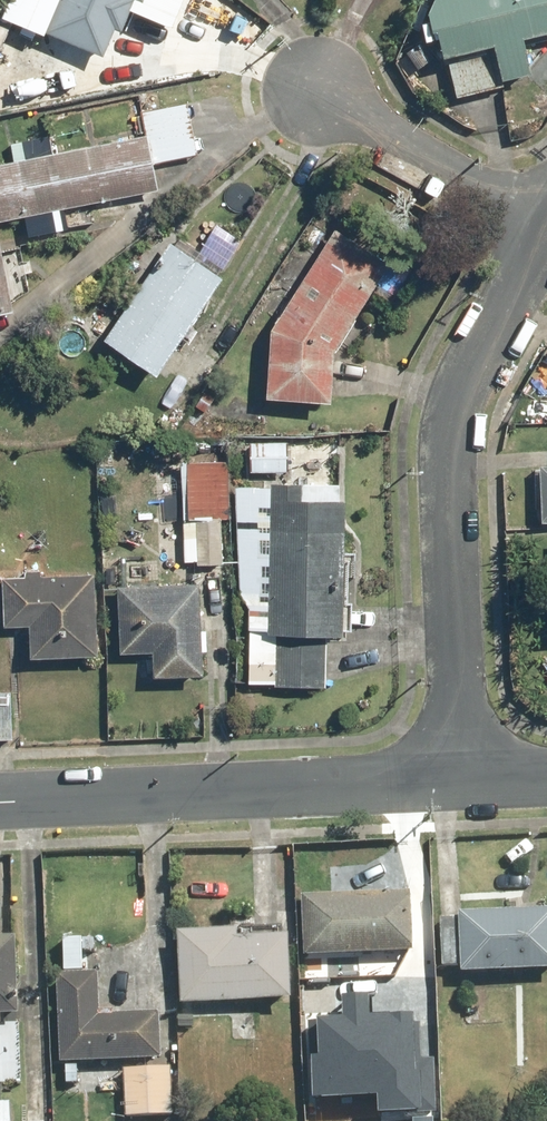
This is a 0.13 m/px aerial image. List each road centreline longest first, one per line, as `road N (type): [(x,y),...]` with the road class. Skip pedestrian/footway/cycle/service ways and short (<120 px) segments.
road 1 (residential): [(546,228),(451,407),(456,778)]
road 2 (residential): [(456,778),(0,800)]
road 3 (residential): [(319,91),(546,228)]

